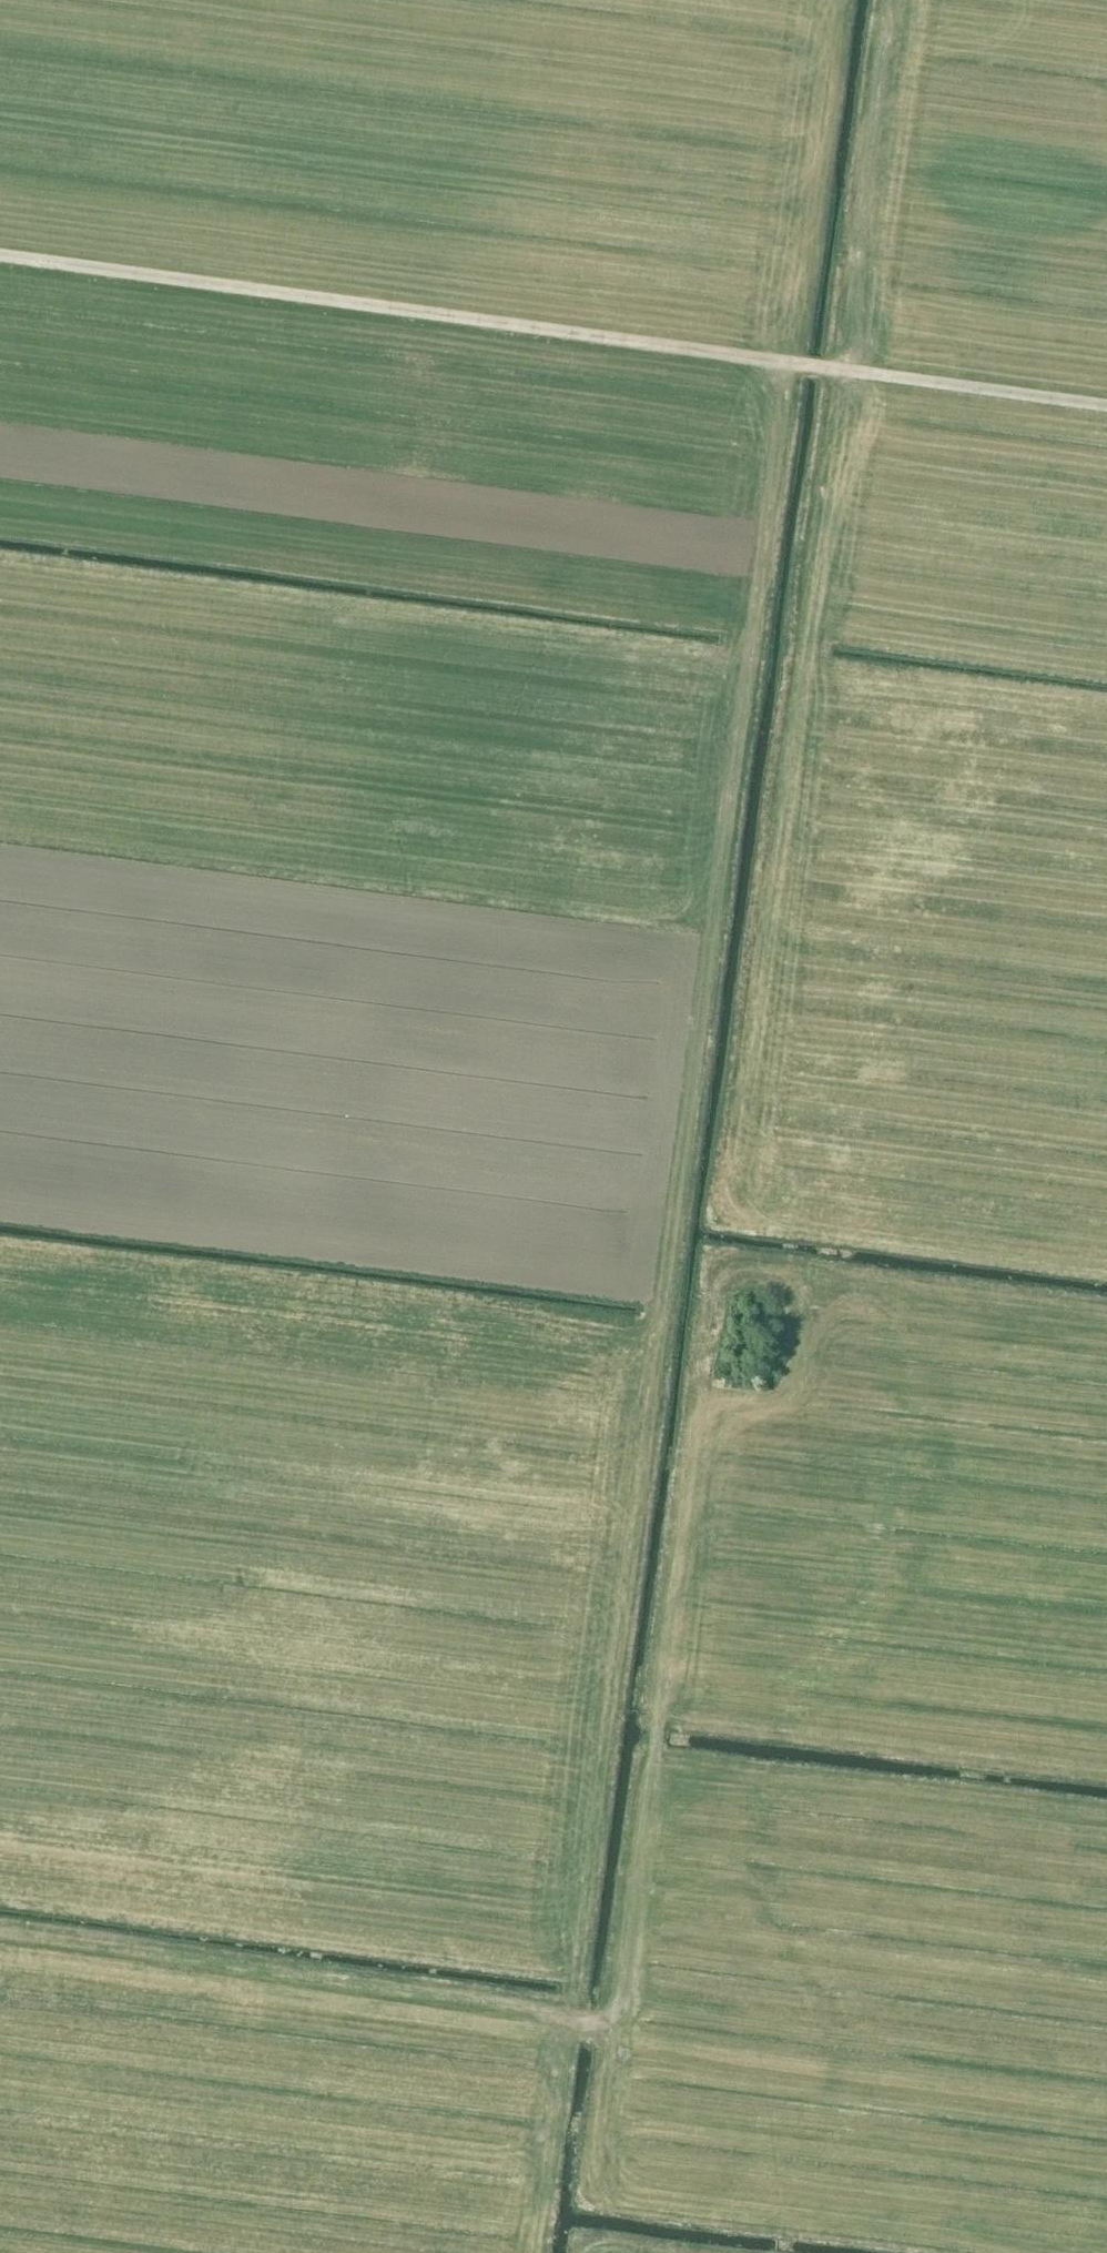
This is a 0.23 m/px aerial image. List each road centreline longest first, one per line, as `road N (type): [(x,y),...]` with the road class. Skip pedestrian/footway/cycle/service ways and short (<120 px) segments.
road 1 (track): [(0,258),(1106,405)]
road 2 (track): [(0,1937),(600,2017)]

